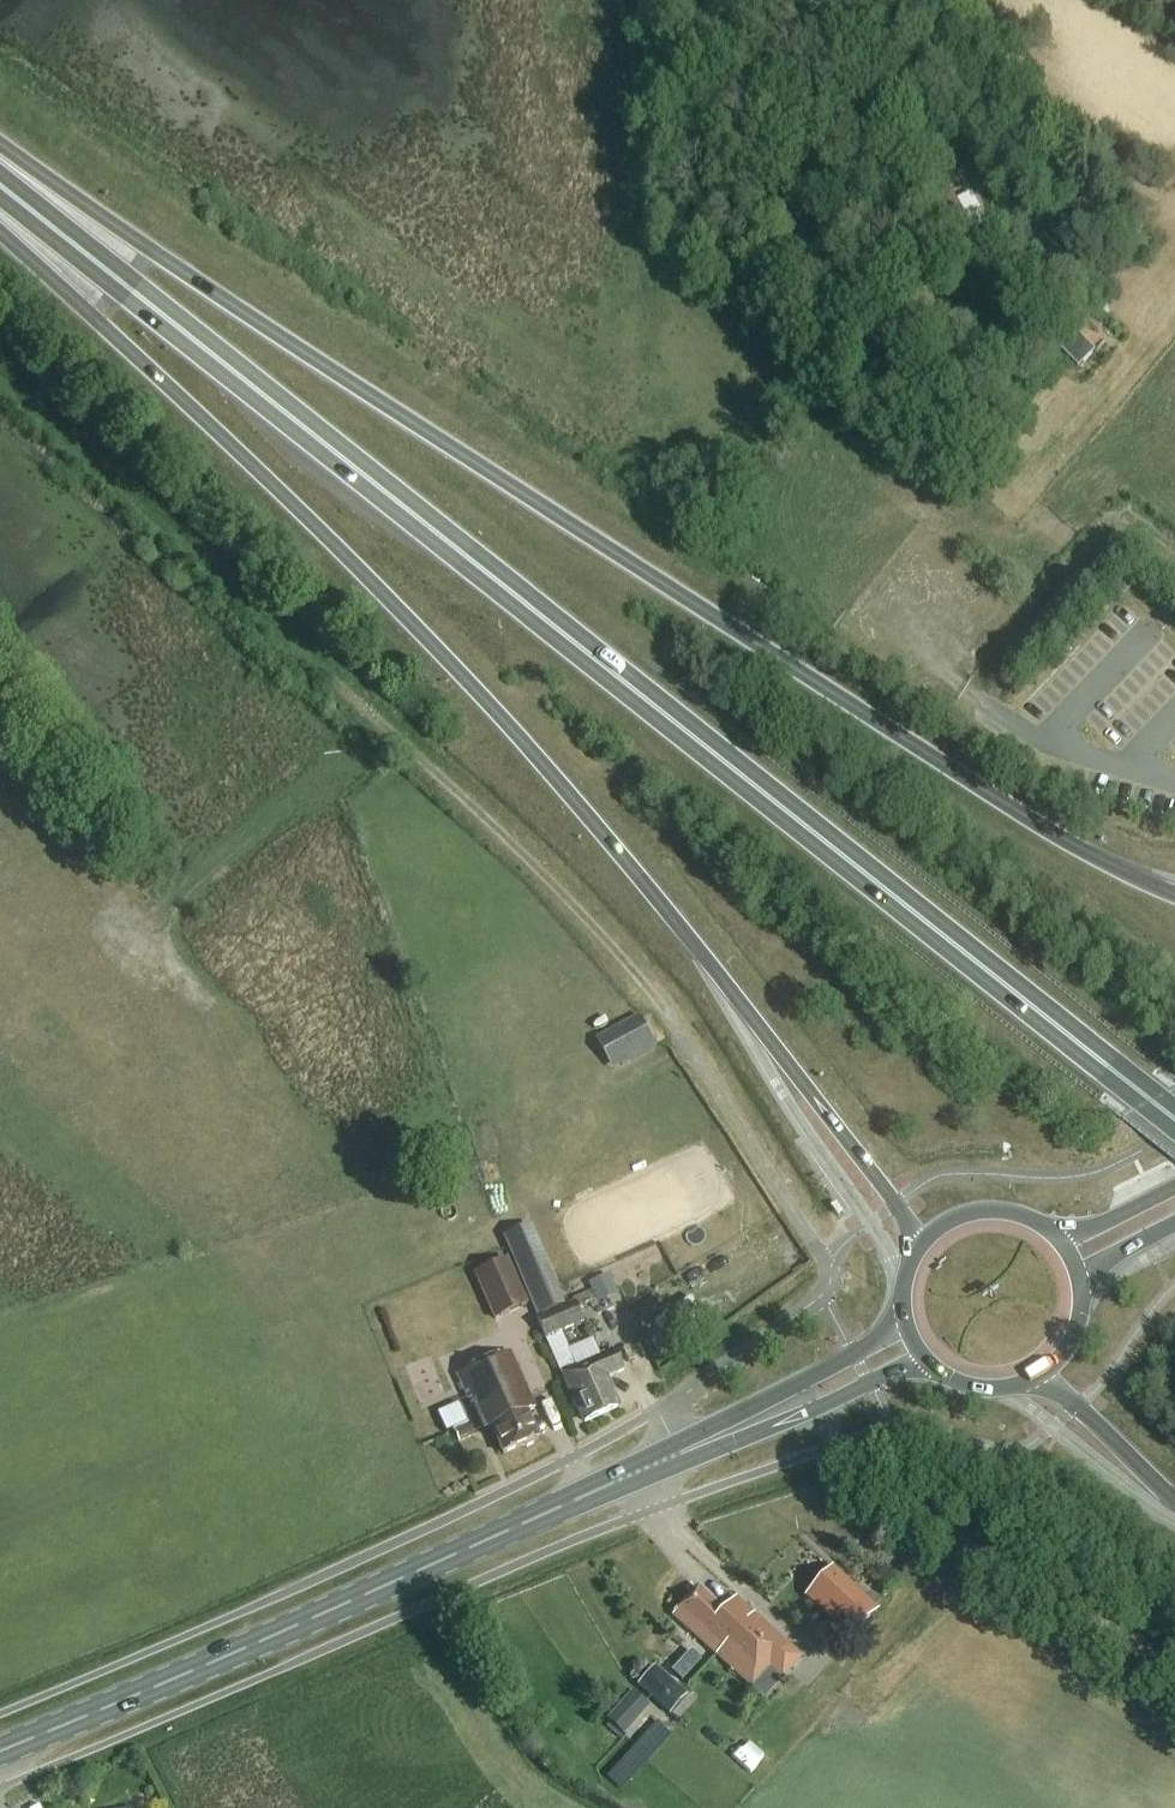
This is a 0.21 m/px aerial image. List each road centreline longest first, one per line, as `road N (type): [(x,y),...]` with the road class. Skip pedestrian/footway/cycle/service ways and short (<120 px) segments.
road 1 (trunk): [(1174,1121),(0,186)]
road 2 (trunk): [(1174,893),(1022,815),(0,158)]
road 3 (trunk): [(0,218),(505,723),(752,1018),(895,1204),(918,1249)]
road 4 (track): [(650,995),(483,821),(0,387)]
road 5 (primary): [(0,1762),(680,1456)]
road 6 (track): [(1174,297),(1037,455),(981,471),(950,444),(836,266),(744,151),(733,105)]
road 7 (track): [(1174,1669),(881,1491),(837,1445)]
road 8 (primary): [(680,1456),(798,1417),(924,1360)]
road 9 (primary): [(903,1321),(680,1456)]
road 10 (trunk): [(1030,1383),(1077,1406),(1174,1503)]
road 11 (primary): [(1053,1233),(1004,1210),(976,1211),(950,1220),(918,1249)]
road 12 (primary): [(1174,1184),(1101,1222),(1053,1233)]
road 13 (primary): [(1030,1383),(1051,1370),(1078,1330),(1081,1282)]

